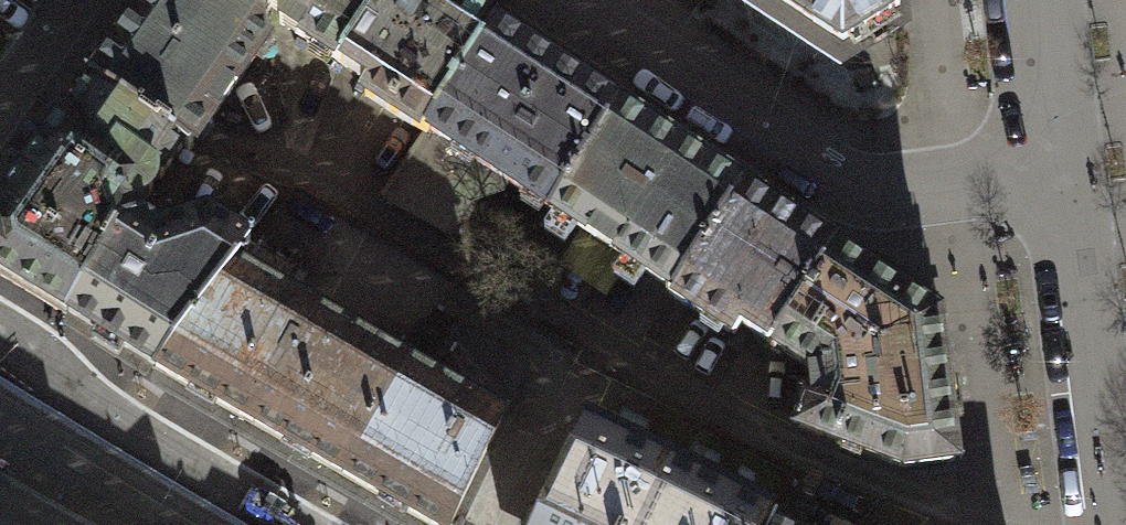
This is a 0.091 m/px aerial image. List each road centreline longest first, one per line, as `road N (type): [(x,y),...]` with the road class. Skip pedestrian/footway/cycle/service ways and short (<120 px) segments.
road 1 (residential): [(1063,170),(896,189),(854,183),(826,172),(573,0)]
road 2 (residential): [(1117,524),(1080,235),(1063,170)]
road 3 (tertiary): [(289,524),(125,426),(0,331)]
road 4 (residential): [(1063,170),(1036,0)]
road 5 (residential): [(70,0),(0,103)]

